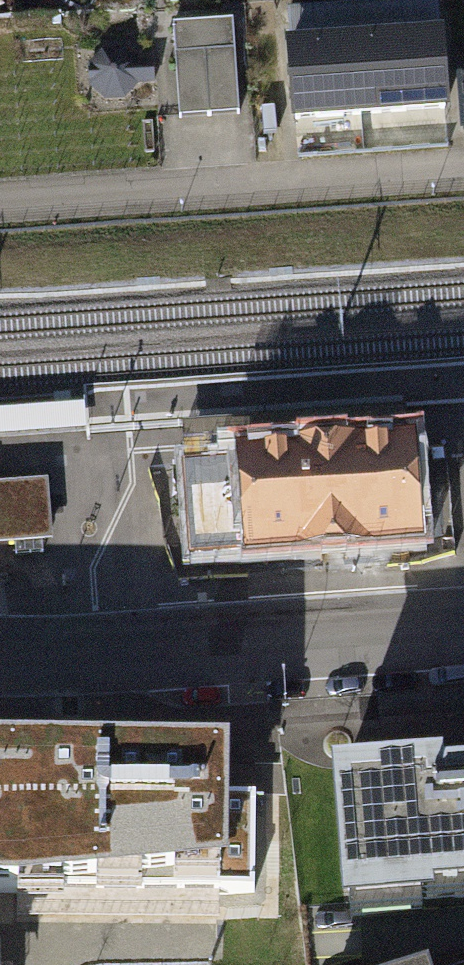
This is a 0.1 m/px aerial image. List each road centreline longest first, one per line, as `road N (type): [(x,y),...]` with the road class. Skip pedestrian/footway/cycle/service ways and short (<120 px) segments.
road 1 (residential): [(0,206),(463,174)]
road 2 (residential): [(0,662),(102,662),(463,637)]

